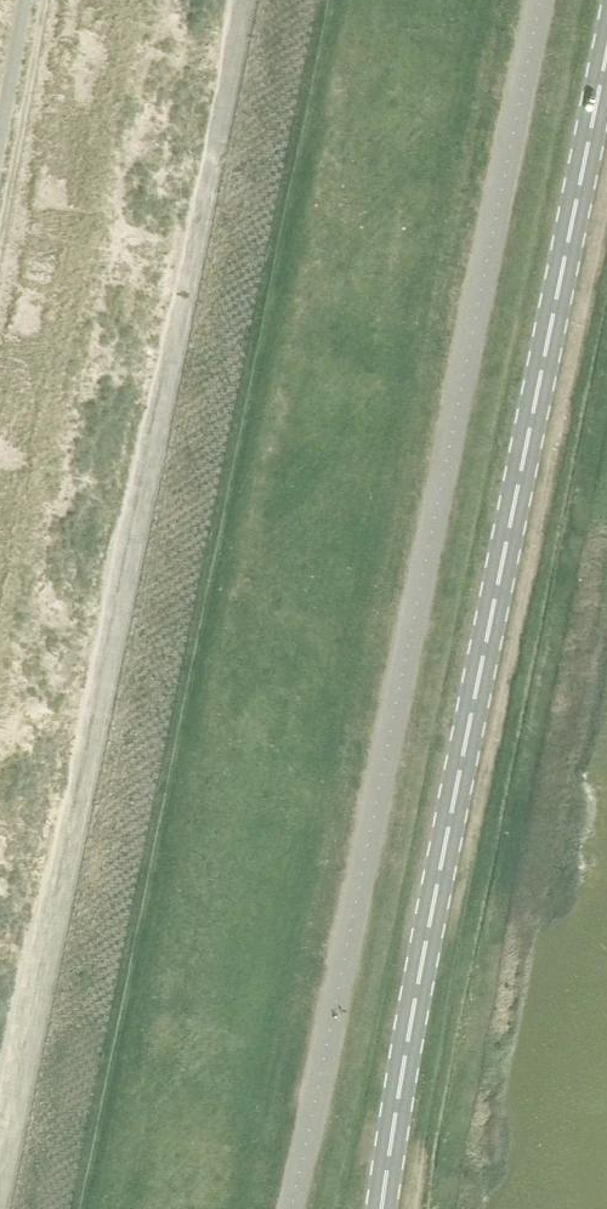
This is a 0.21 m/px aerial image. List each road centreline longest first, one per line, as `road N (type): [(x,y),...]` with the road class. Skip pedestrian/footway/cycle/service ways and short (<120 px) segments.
road 1 (tertiary): [(379,1208),(606,42)]

